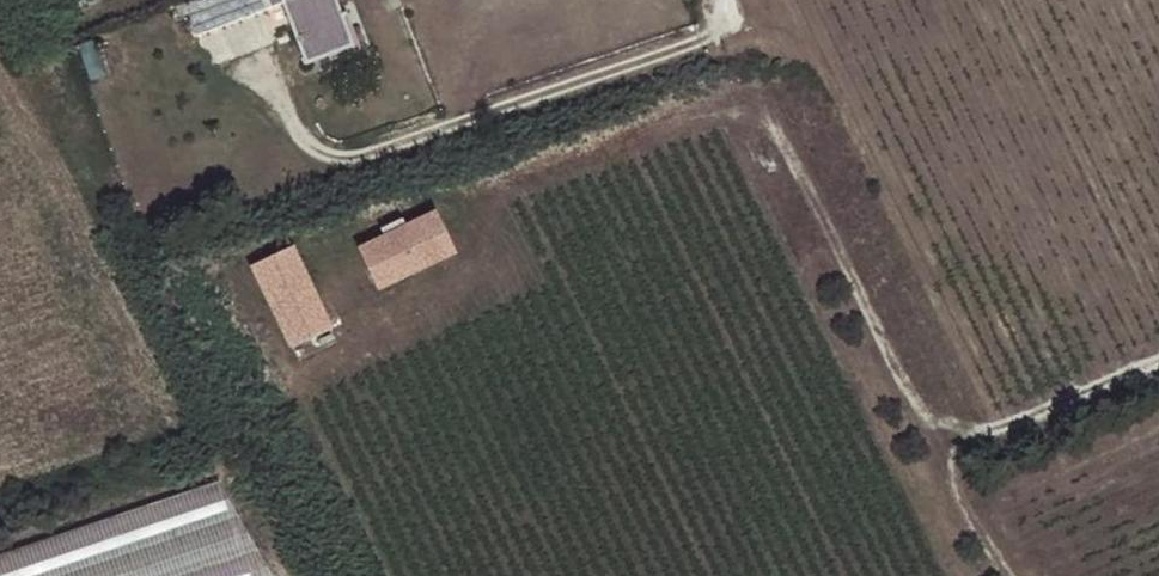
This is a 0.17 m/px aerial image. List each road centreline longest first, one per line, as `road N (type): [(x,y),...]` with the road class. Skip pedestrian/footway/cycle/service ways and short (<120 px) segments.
road 1 (track): [(1158,359),(1007,427),(965,431),(929,418),(904,390),(781,134),(752,113),(719,107),(677,120),(461,205)]
road 2 (track): [(965,431),(954,476),(965,516),(1008,575)]

